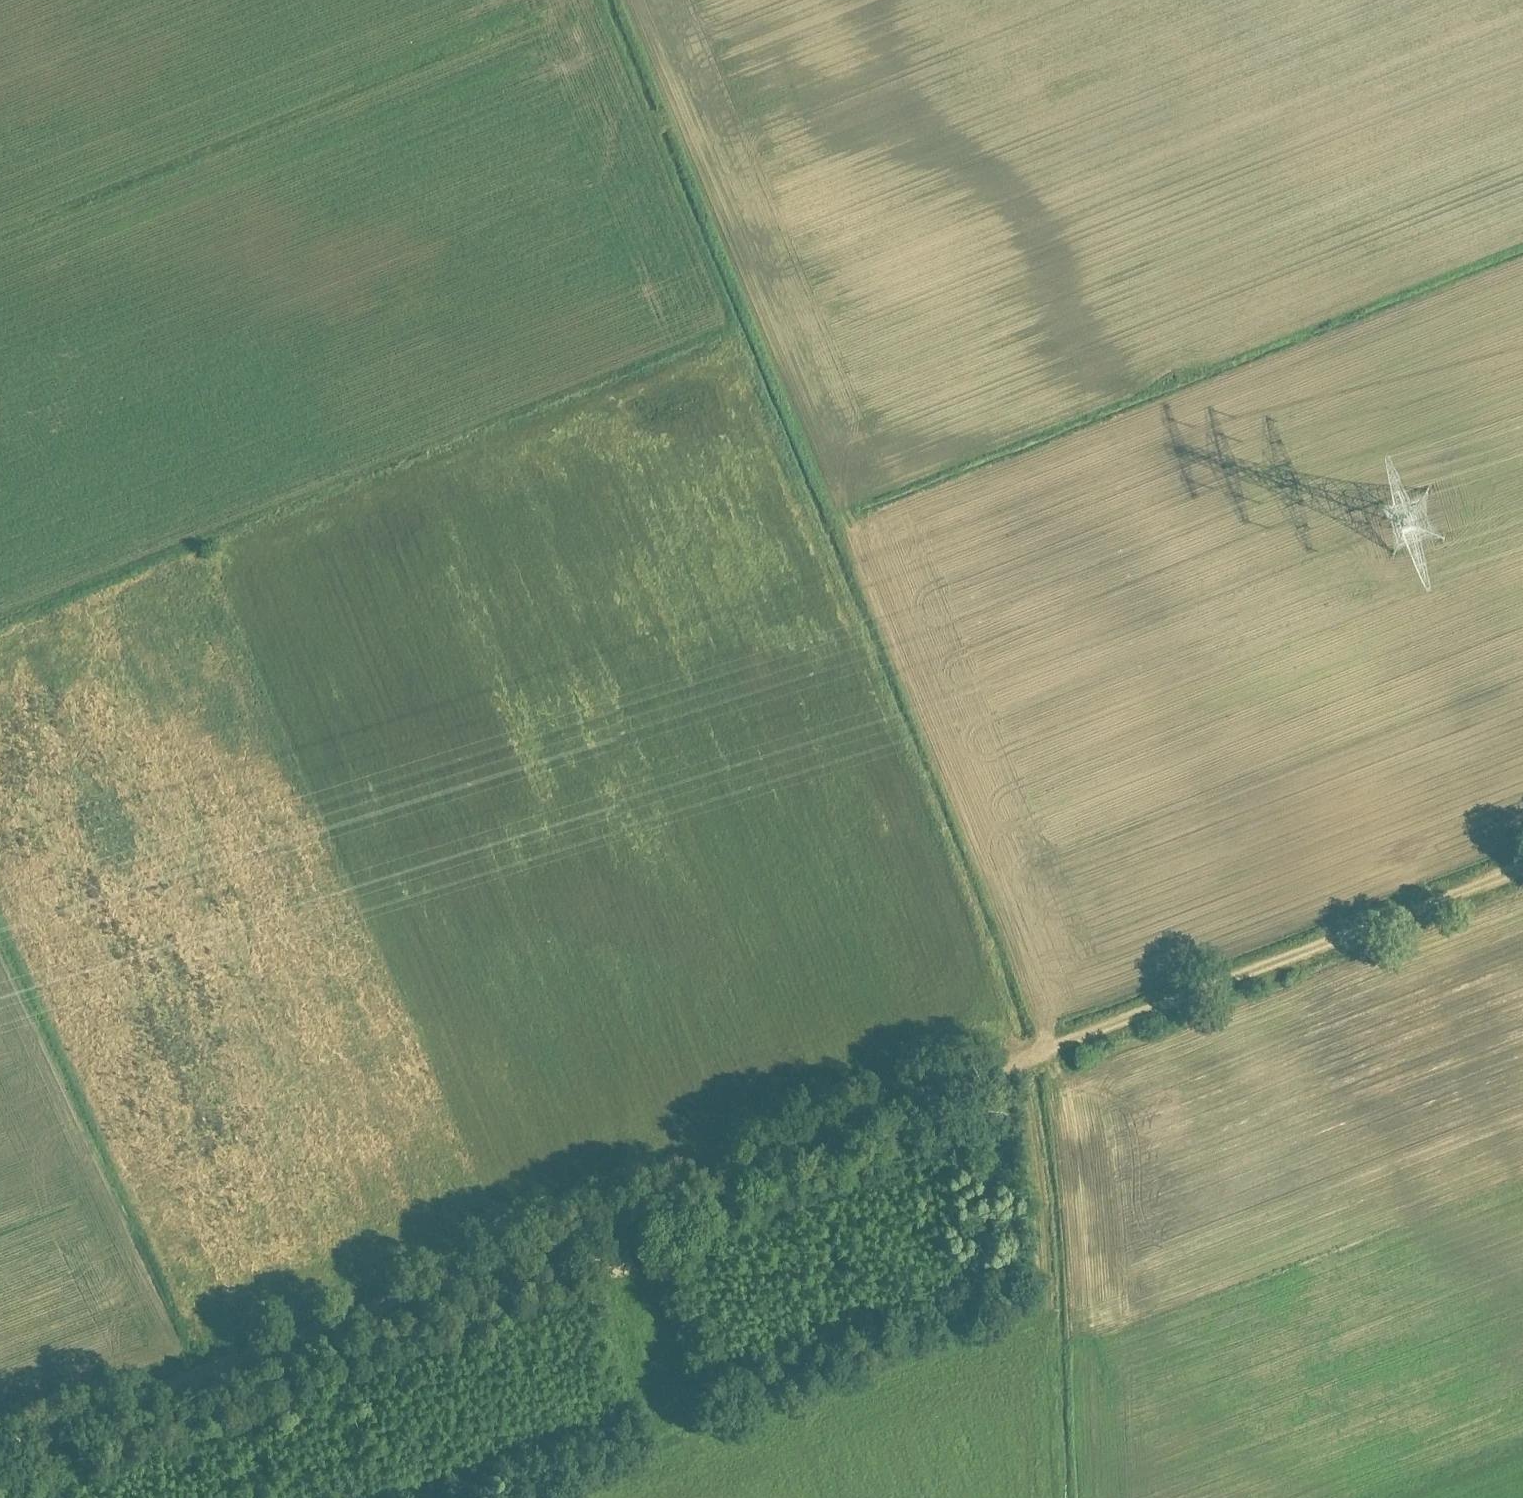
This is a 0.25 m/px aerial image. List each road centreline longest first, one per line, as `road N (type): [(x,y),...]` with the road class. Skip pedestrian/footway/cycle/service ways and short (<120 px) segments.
road 1 (track): [(0,1455),(1522,867)]

